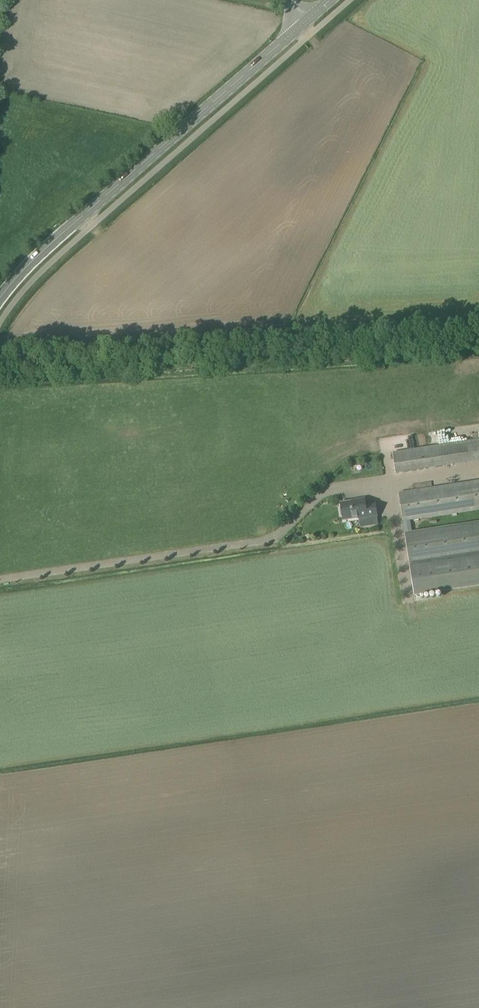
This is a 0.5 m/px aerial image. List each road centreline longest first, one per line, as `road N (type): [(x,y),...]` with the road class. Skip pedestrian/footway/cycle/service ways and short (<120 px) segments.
road 1 (tertiary): [(0,297),(303,24)]

